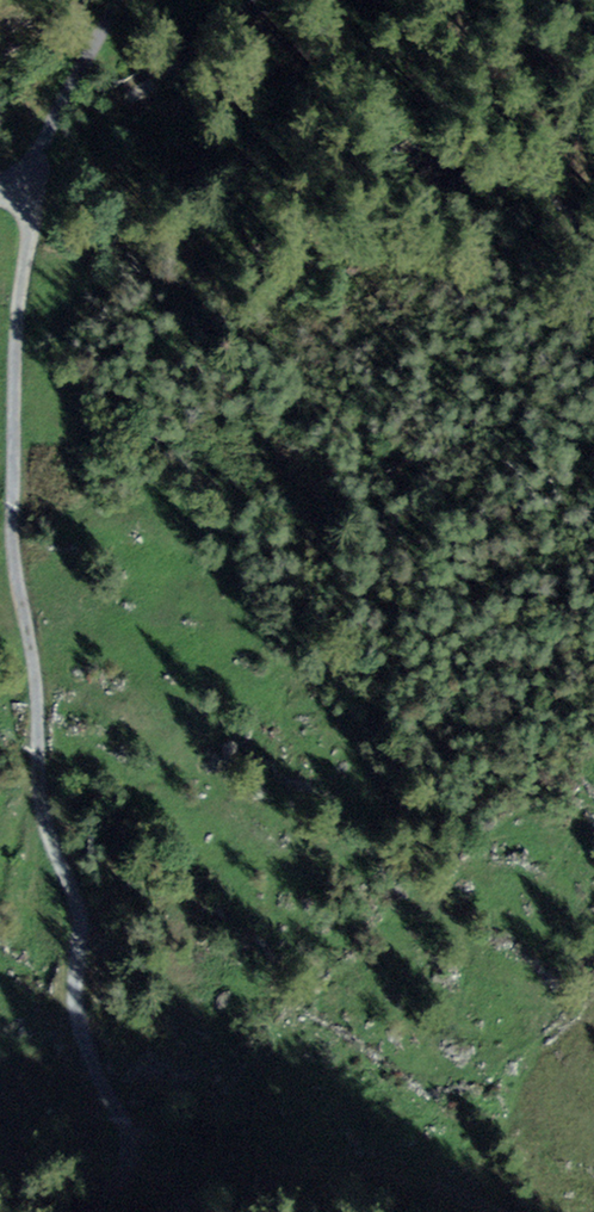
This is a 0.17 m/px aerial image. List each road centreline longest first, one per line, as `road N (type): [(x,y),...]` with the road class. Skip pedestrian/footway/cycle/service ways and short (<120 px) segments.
road 1 (track): [(16,200),(30,229),(17,322),(19,559),(52,818),(138,1146)]
road 2 (track): [(138,1146),(268,1165),(440,1167),(517,1211)]
road 3 (residential): [(120,0),(41,149),(0,188)]

